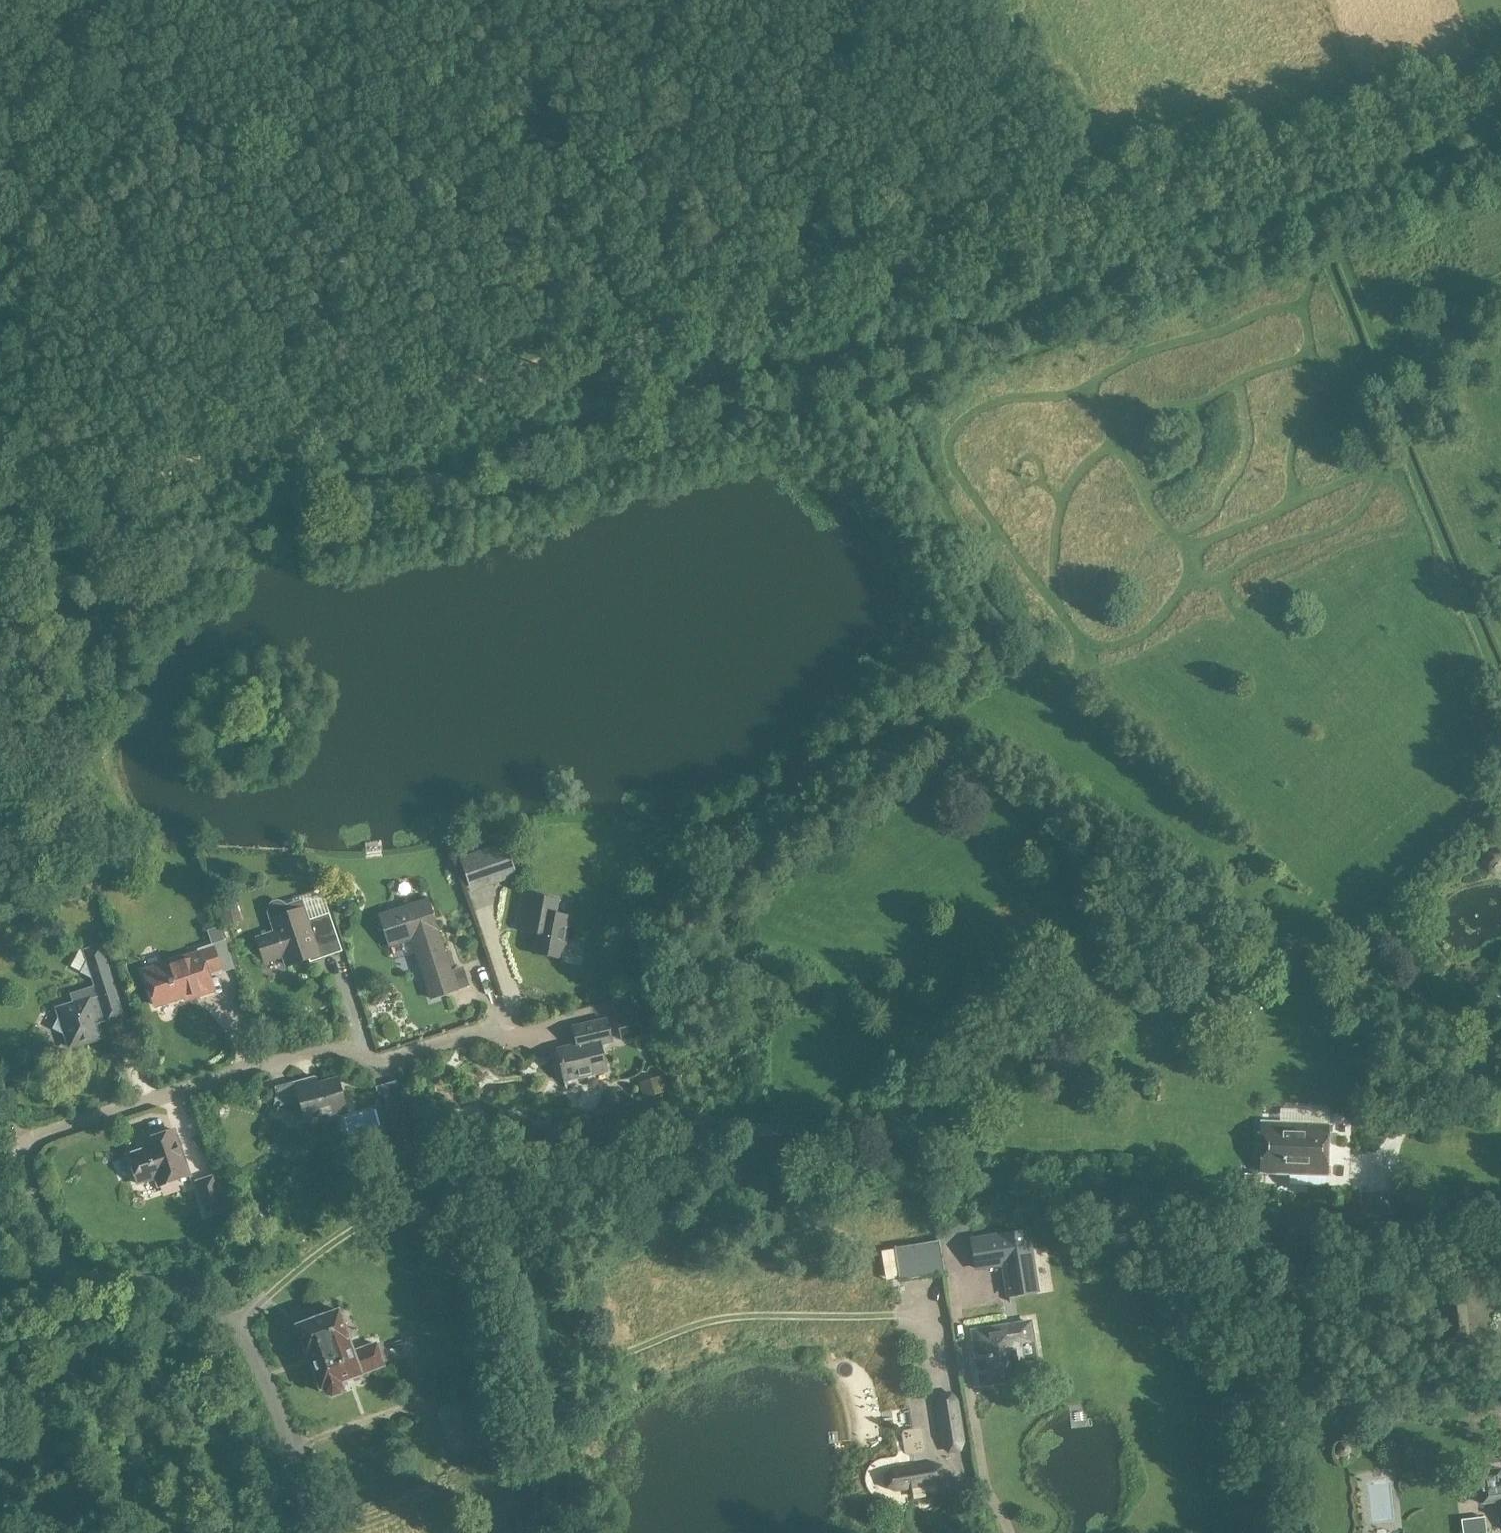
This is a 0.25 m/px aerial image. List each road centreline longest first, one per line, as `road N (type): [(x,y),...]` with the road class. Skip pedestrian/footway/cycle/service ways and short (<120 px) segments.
road 1 (track): [(0,516),(1500,88)]
road 2 (unclassified): [(309,1532),(260,1369),(240,1329),(194,1295),(68,1266),(31,1192),(26,1150),(38,1137),(319,1048),(376,1059),(455,1036),(535,1037)]
road 3 (track): [(240,1329),(285,1278),(360,1222),(386,1207),(460,1198),(496,1206),(514,1221),(558,1330),(581,1350),(614,1354),(738,1313),(905,1316),(919,1338),(934,1456)]
road 4 (track): [(1007,1532),(978,1471),(952,1267),(985,1252)]

